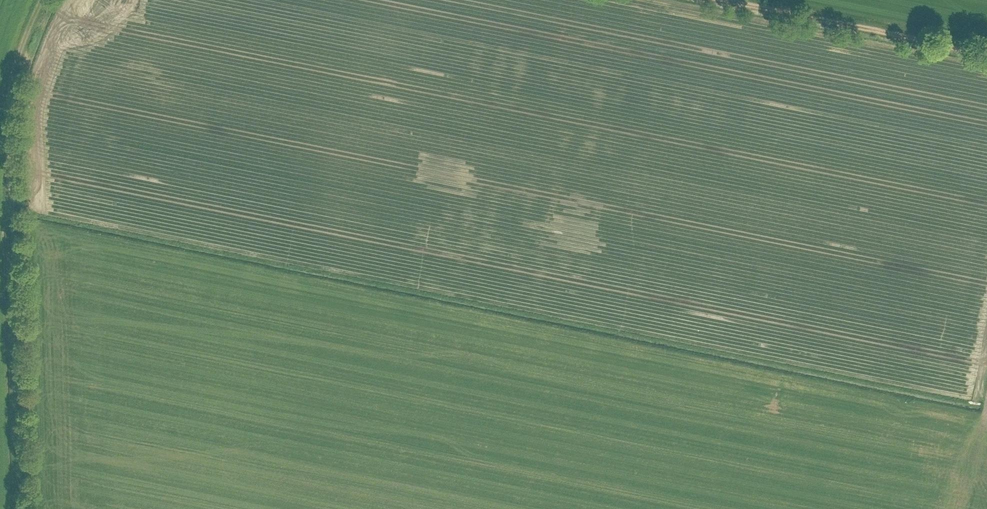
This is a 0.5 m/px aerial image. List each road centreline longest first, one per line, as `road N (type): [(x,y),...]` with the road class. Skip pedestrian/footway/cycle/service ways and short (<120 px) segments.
road 1 (track): [(22,503),(10,112),(23,45),(42,0)]
road 2 (track): [(986,53),(726,0)]

